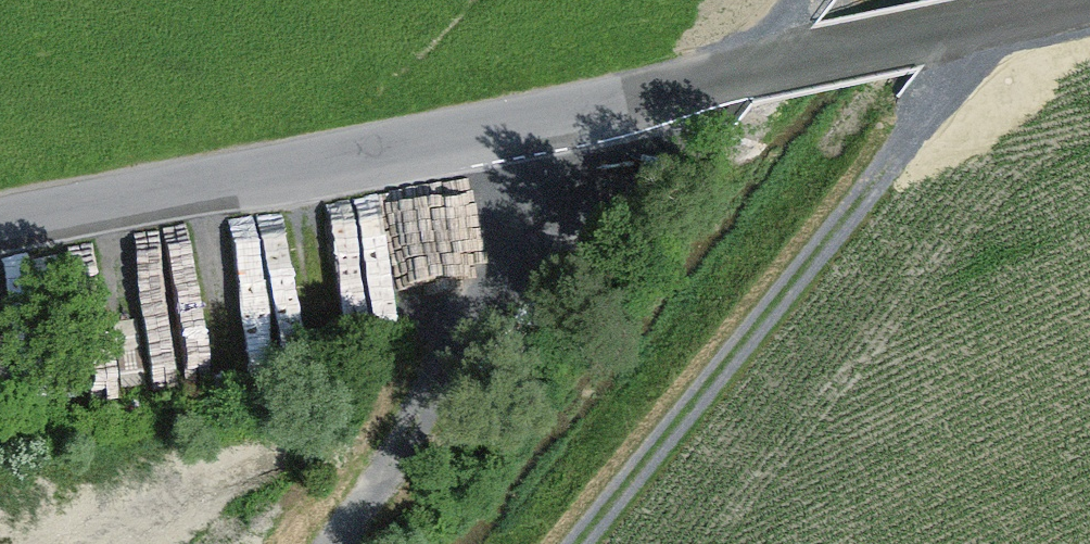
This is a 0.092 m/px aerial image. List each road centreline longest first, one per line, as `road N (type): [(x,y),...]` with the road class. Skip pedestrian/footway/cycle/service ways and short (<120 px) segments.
road 1 (unclassified): [(1089,3),(0,224)]
road 2 (track): [(978,26),(885,163),(576,543)]
road 3 (track): [(462,131),(459,350),(394,462),(325,543)]

